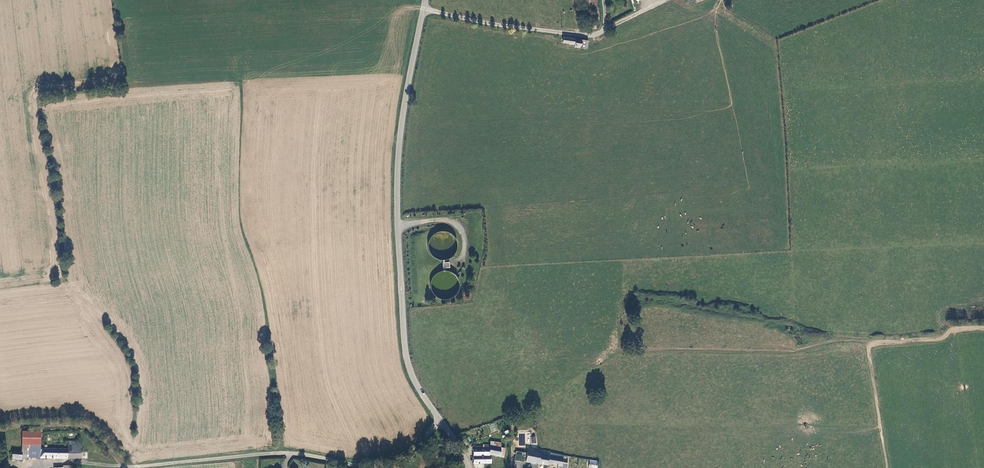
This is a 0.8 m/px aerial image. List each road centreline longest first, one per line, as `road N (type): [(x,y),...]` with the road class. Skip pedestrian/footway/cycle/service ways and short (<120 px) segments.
road 1 (track): [(68,229),(71,281),(139,375),(133,467),(270,454),(362,465),(407,452),(442,423)]
road 2 (unclassified): [(425,0),(398,174),(405,353),(468,467)]
road 3 (track): [(0,435),(20,427),(84,428),(122,466)]

